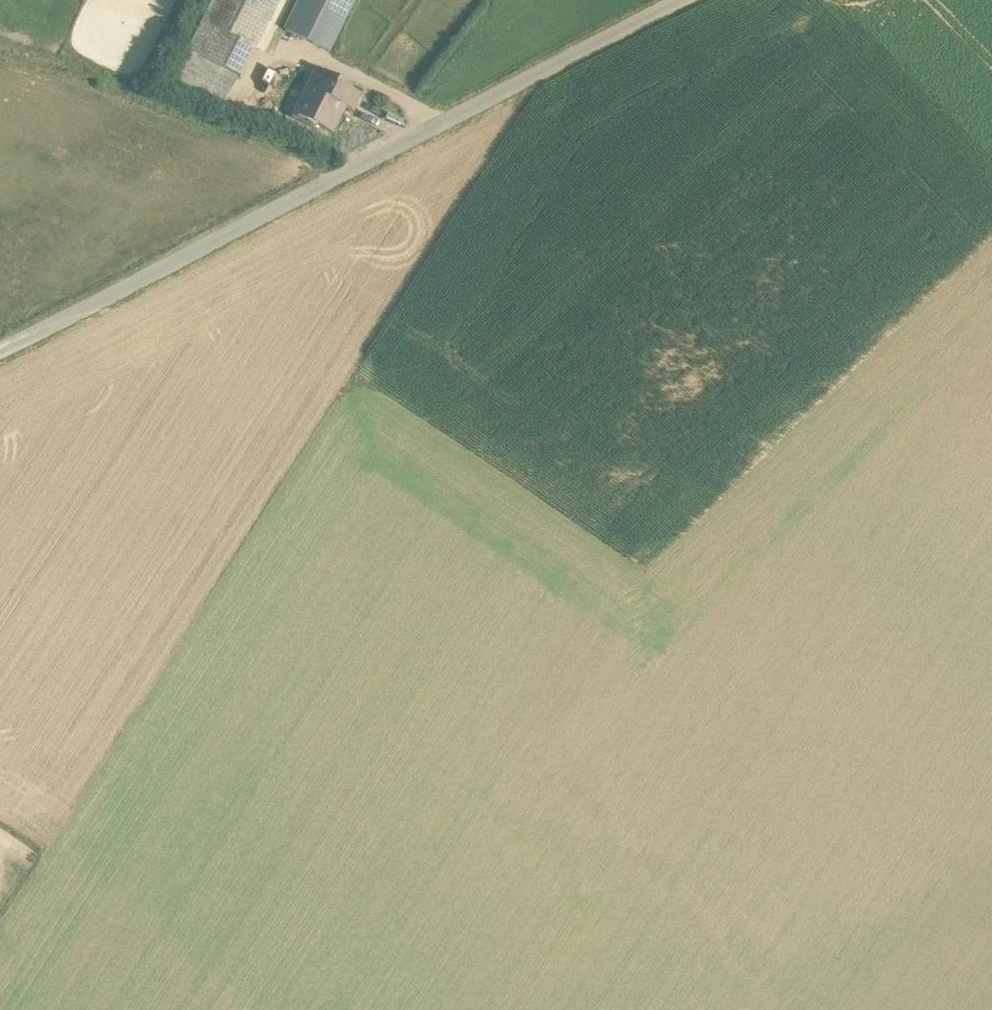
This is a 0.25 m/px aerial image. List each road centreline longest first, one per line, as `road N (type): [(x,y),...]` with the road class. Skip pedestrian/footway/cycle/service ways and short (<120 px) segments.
road 1 (unclassified): [(0,357),(695,0)]

